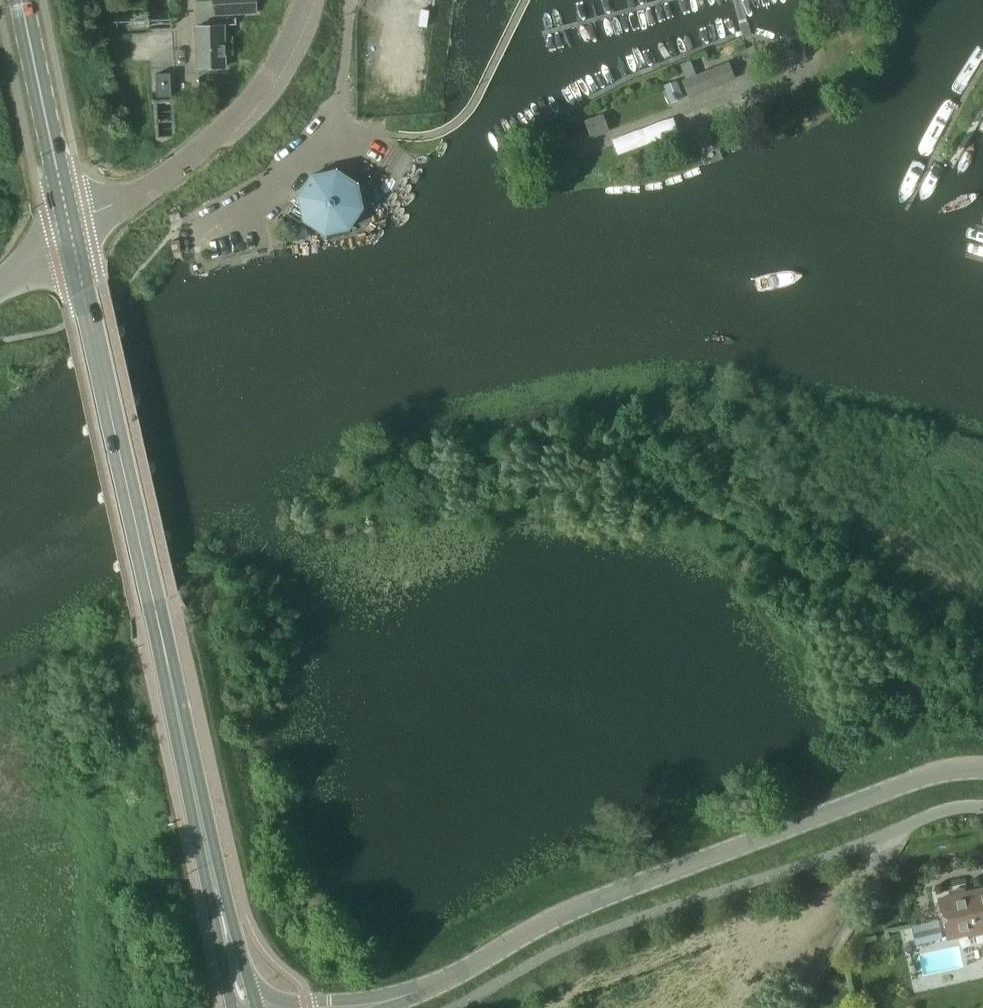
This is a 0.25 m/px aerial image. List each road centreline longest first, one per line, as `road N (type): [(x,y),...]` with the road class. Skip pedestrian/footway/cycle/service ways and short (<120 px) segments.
road 1 (primary): [(70,232),(207,861)]
road 2 (tertiary): [(982,768),(942,771),(597,899),(446,978)]
road 3 (residential): [(307,0),(299,27),(230,124),(156,184),(70,232)]
road 4 (residential): [(204,234),(258,201),(333,132),(349,0)]
road 5 (primary): [(21,0),(70,232)]
road 6 (tertiary): [(446,978),(279,1007)]
road 7 (primary): [(256,1007),(207,861)]
road 8 (primary): [(207,861),(231,1007)]
road 9 (unclassified): [(865,843),(947,811),(982,807)]

